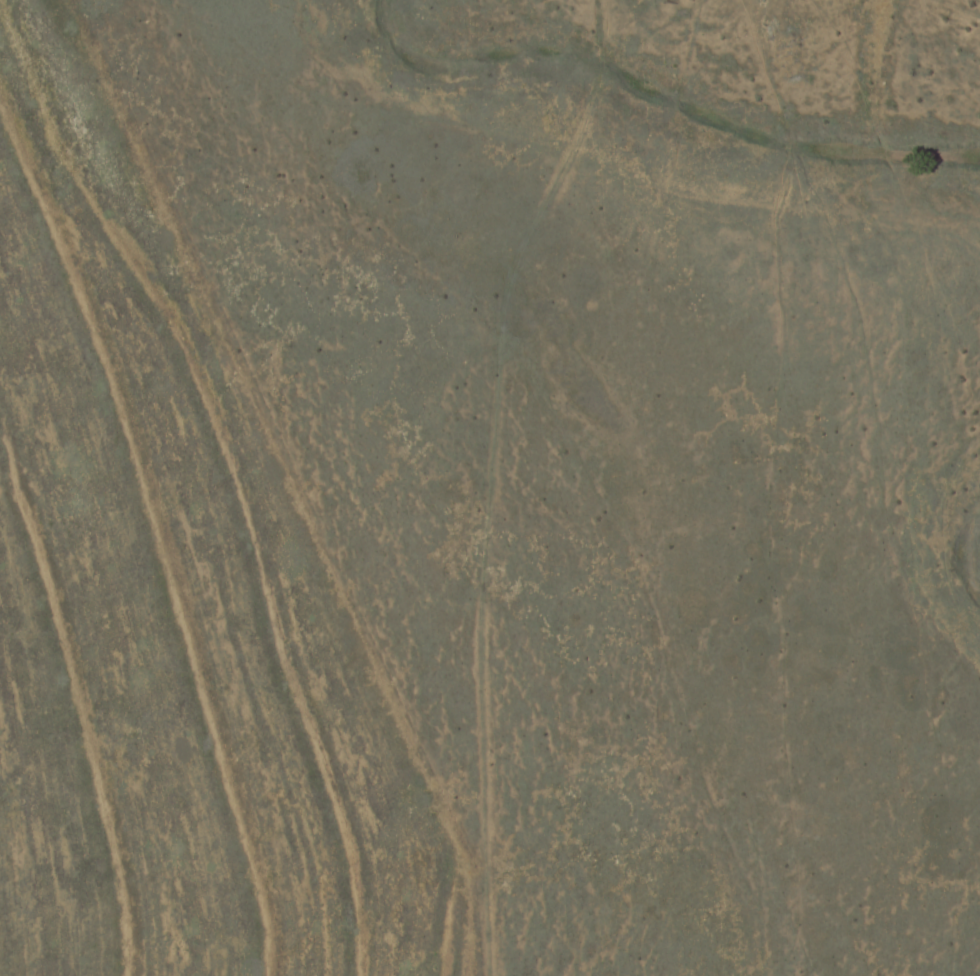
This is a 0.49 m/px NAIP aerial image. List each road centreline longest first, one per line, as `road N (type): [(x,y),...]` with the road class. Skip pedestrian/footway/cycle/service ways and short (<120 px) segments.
road 1 (residential): [(665,0),(672,64),(605,444),(558,875),(556,975)]
road 2 (residential): [(979,116),(716,0)]

